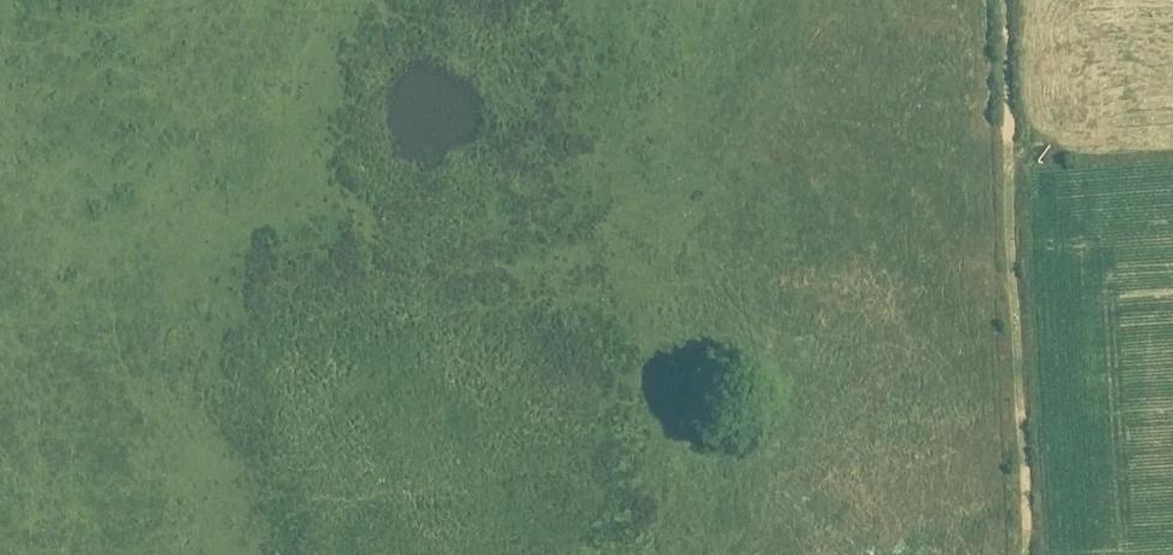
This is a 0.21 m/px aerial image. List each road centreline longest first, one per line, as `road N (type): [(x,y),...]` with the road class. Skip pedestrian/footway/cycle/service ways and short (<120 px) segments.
road 1 (track): [(1041,554),(1021,0)]

